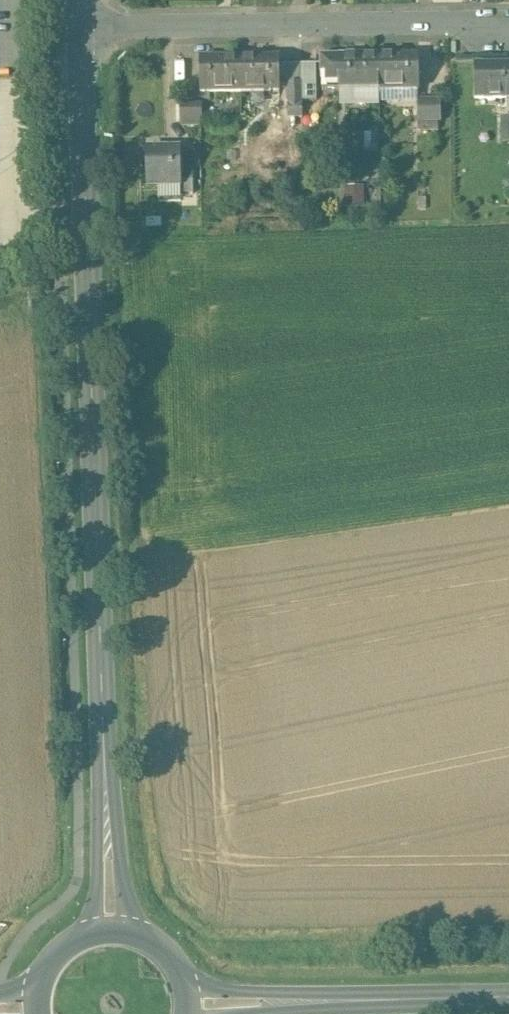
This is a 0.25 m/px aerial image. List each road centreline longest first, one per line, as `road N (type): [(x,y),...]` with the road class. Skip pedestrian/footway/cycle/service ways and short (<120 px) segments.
road 1 (tertiary): [(82,33),(116,933)]
road 2 (residential): [(82,33),(508,25)]
road 3 (secondary): [(508,1000),(189,1004)]
road 4 (secondary): [(116,933),(85,939),(60,956),(44,982),(40,1013)]

